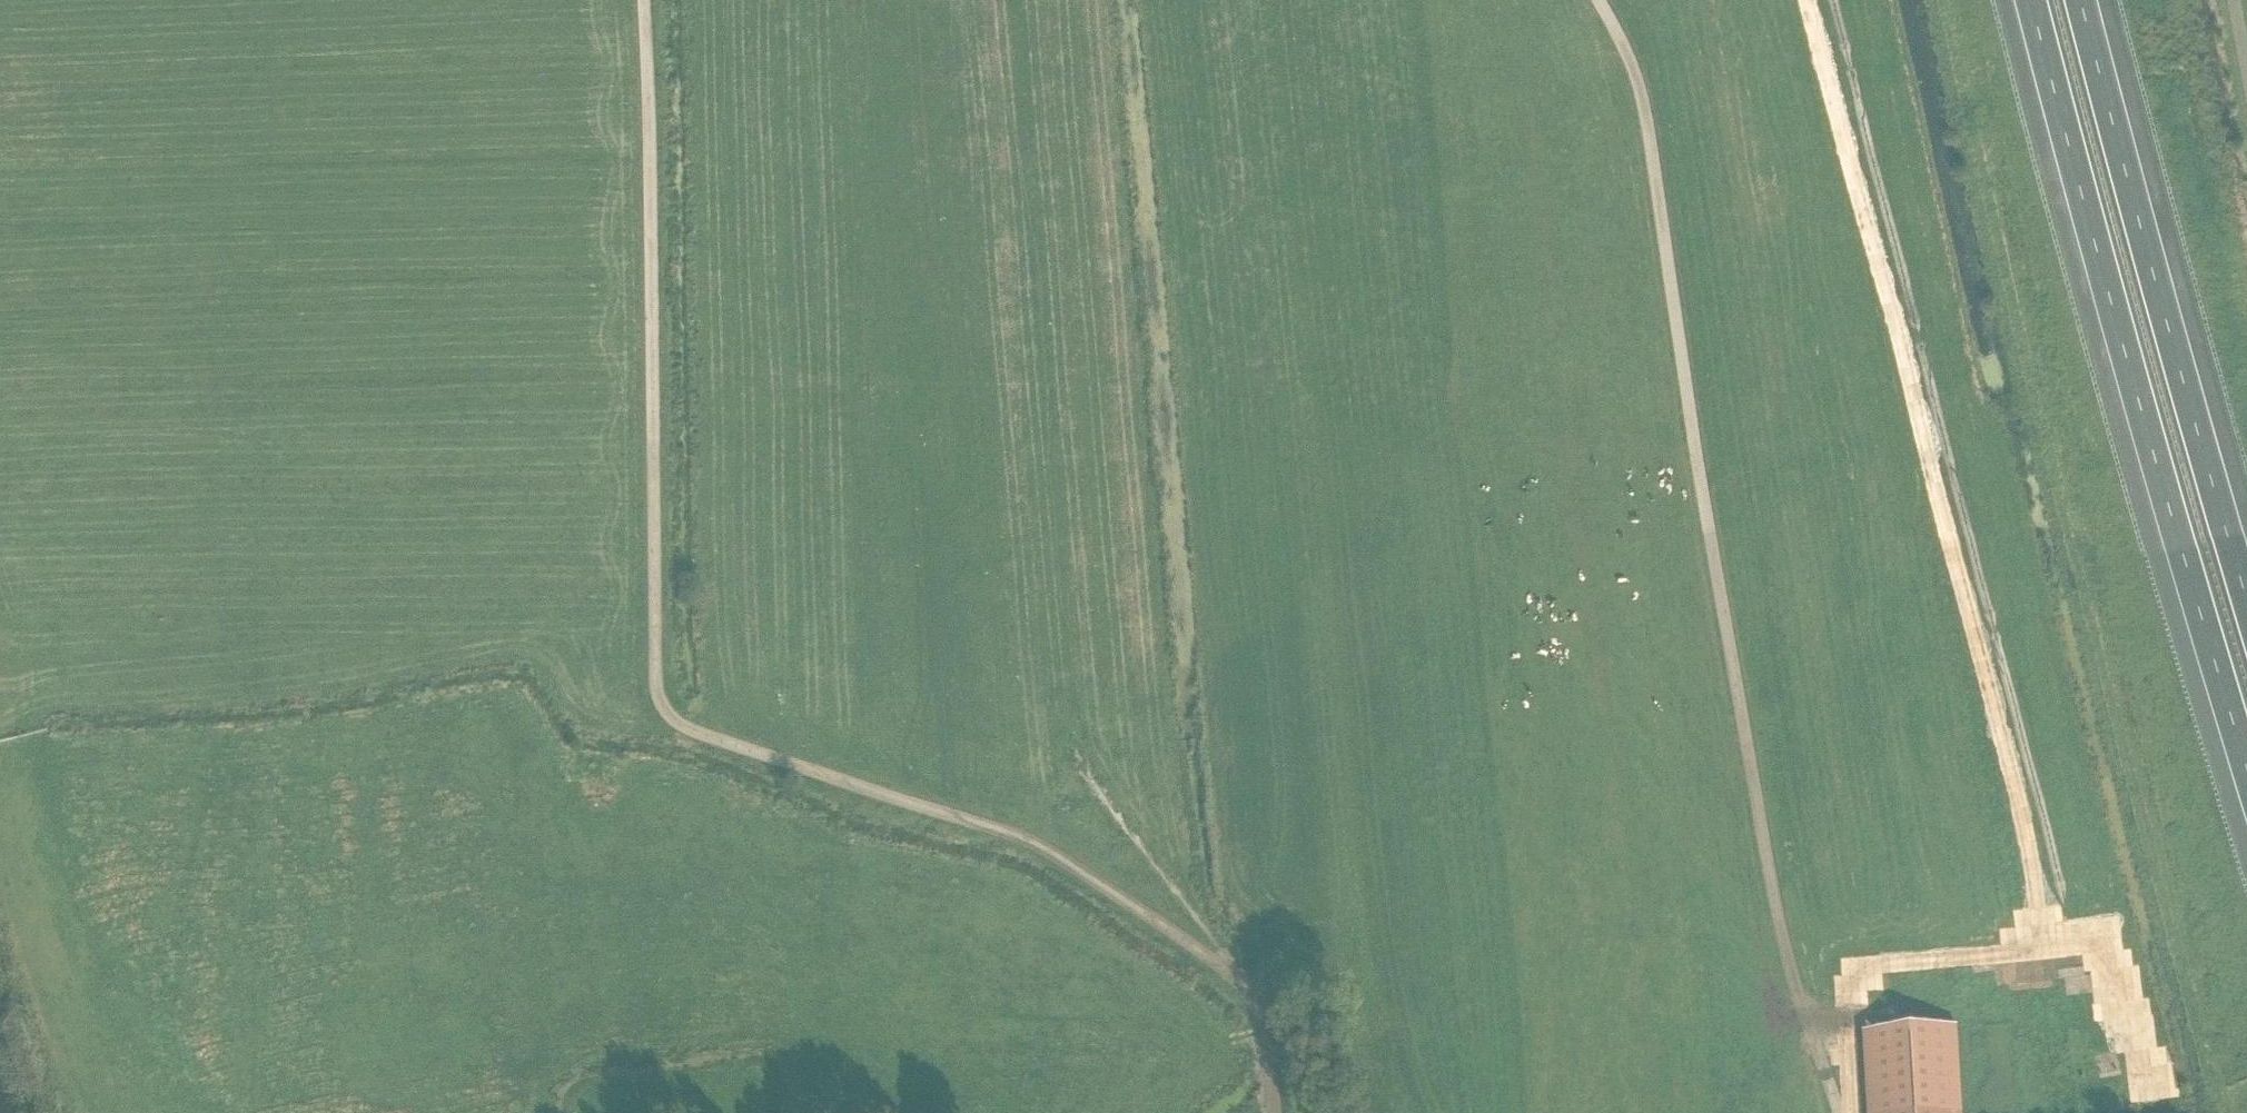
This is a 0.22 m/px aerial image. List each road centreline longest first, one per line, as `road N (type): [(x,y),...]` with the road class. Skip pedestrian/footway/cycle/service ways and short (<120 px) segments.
road 1 (motorway): [(2026,0),(2246,785)]
road 2 (motorway): [(2246,546),(2098,0)]

